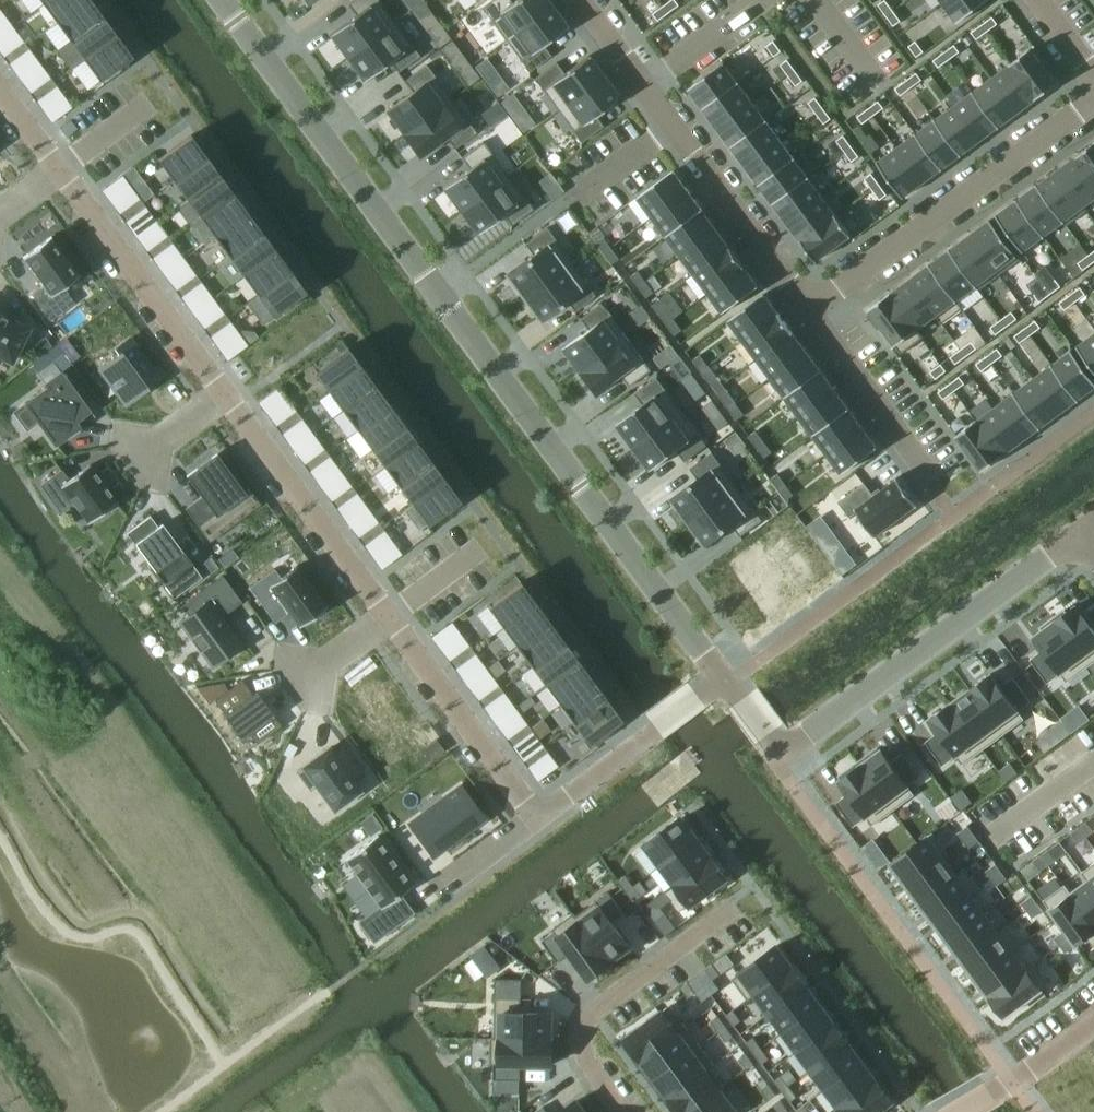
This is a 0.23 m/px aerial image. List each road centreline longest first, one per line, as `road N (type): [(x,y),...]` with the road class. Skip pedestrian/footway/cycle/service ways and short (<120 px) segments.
road 1 (tertiary): [(724,680),(222,0)]
road 2 (residential): [(807,309),(955,515),(724,680)]
road 3 (residential): [(581,0),(807,309)]
road 4 (tertiary): [(1077,533),(781,755)]
road 5 (residential): [(807,309),(1093,105)]
road 6 (residential): [(732,906),(586,1019),(580,1057),(622,1111)]
road 7 (residential): [(383,620),(216,397)]
road 8 (residential): [(216,397),(57,185)]
road 9 (residential): [(533,815),(383,620)]
road 10 (residential): [(533,815),(699,697)]
road 11 (residential): [(954,1111),(1093,1023)]
road 12 (residential): [(284,697),(383,620)]
road 13 (residential): [(434,892),(533,815)]

